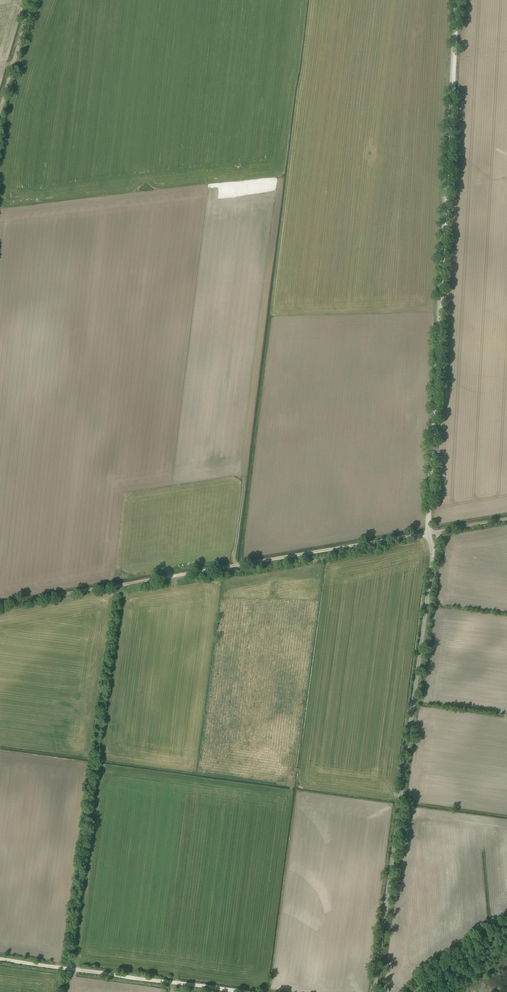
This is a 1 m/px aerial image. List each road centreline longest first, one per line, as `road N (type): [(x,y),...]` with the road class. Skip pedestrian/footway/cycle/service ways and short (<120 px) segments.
road 1 (track): [(457,0),(429,534)]
road 2 (unclassified): [(433,550),(374,991)]
road 3 (track): [(415,536),(0,606)]
road 4 (track): [(0,960),(239,991)]

